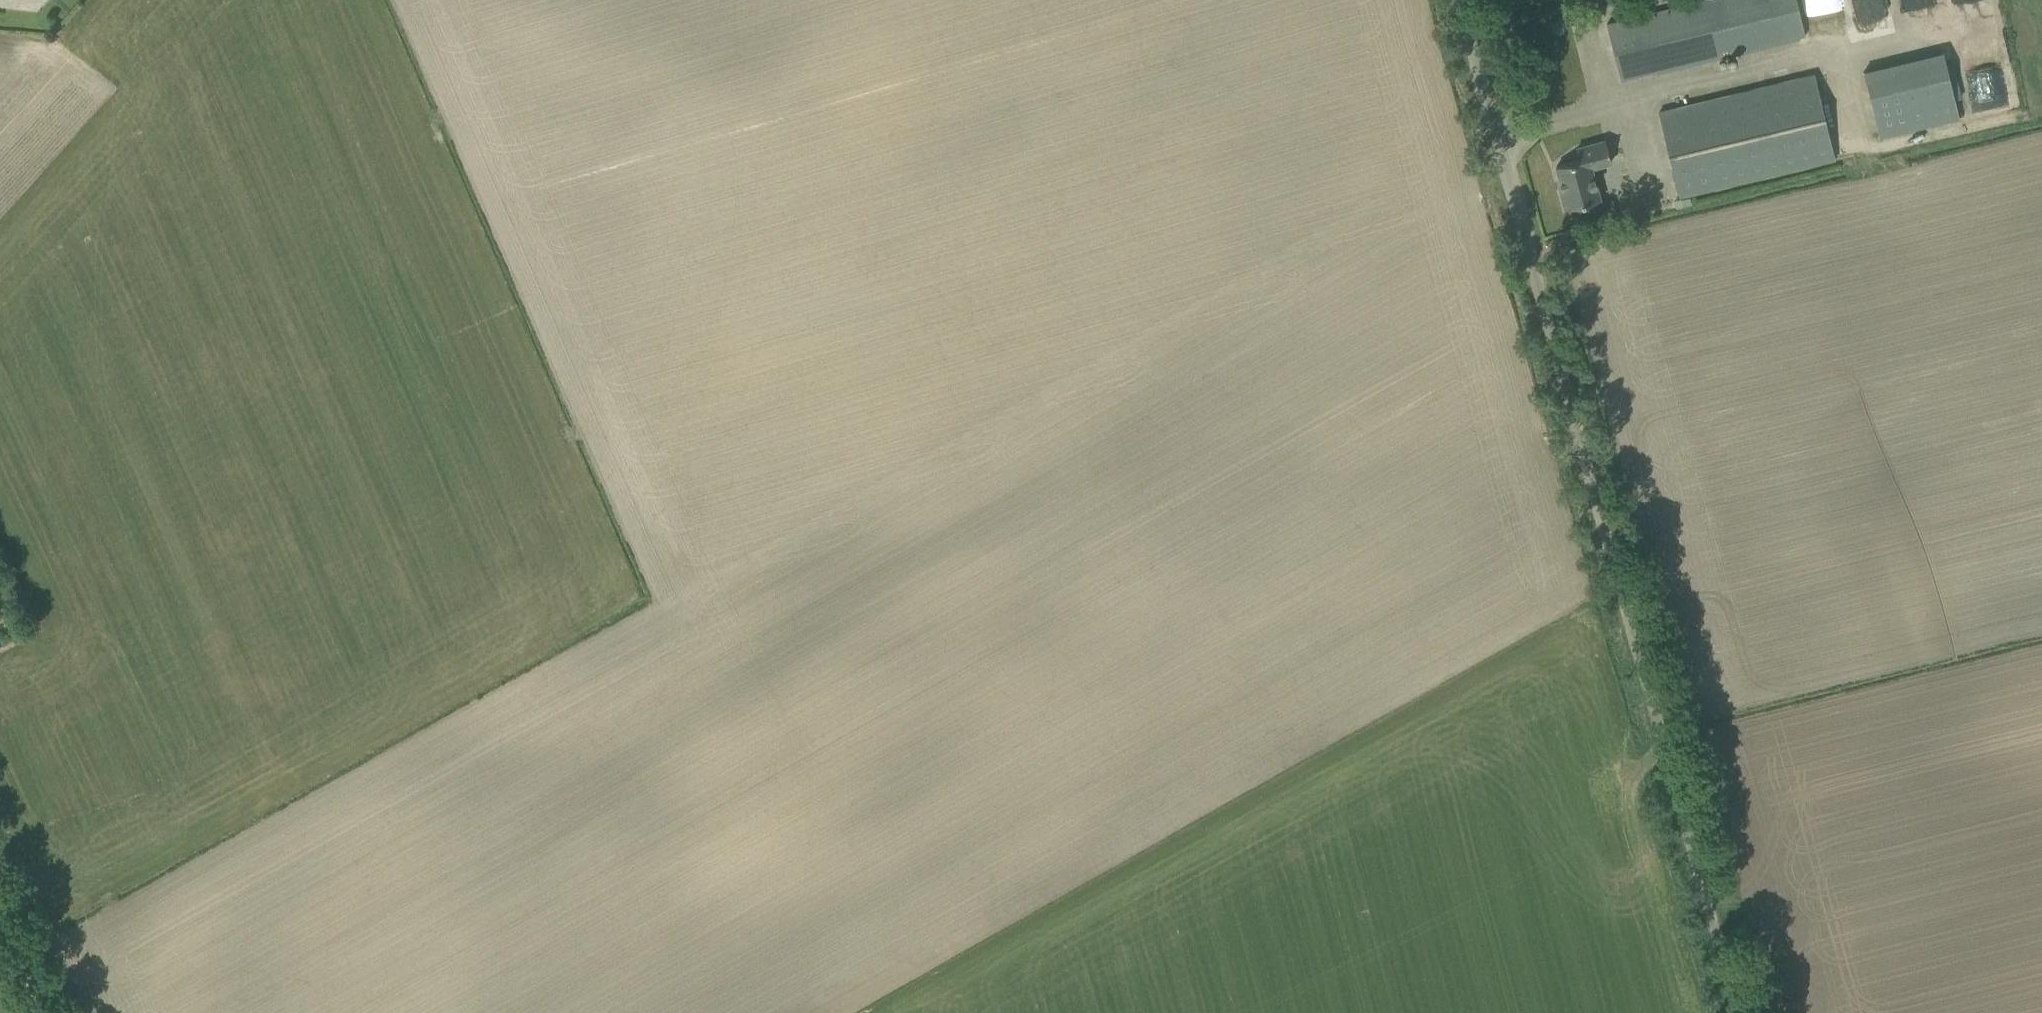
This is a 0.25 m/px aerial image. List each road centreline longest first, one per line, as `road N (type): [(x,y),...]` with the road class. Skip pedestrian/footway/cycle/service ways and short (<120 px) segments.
road 1 (unclassified): [(1737,1012),(1461,0)]
road 2 (unclassified): [(54,1012),(0,889)]

